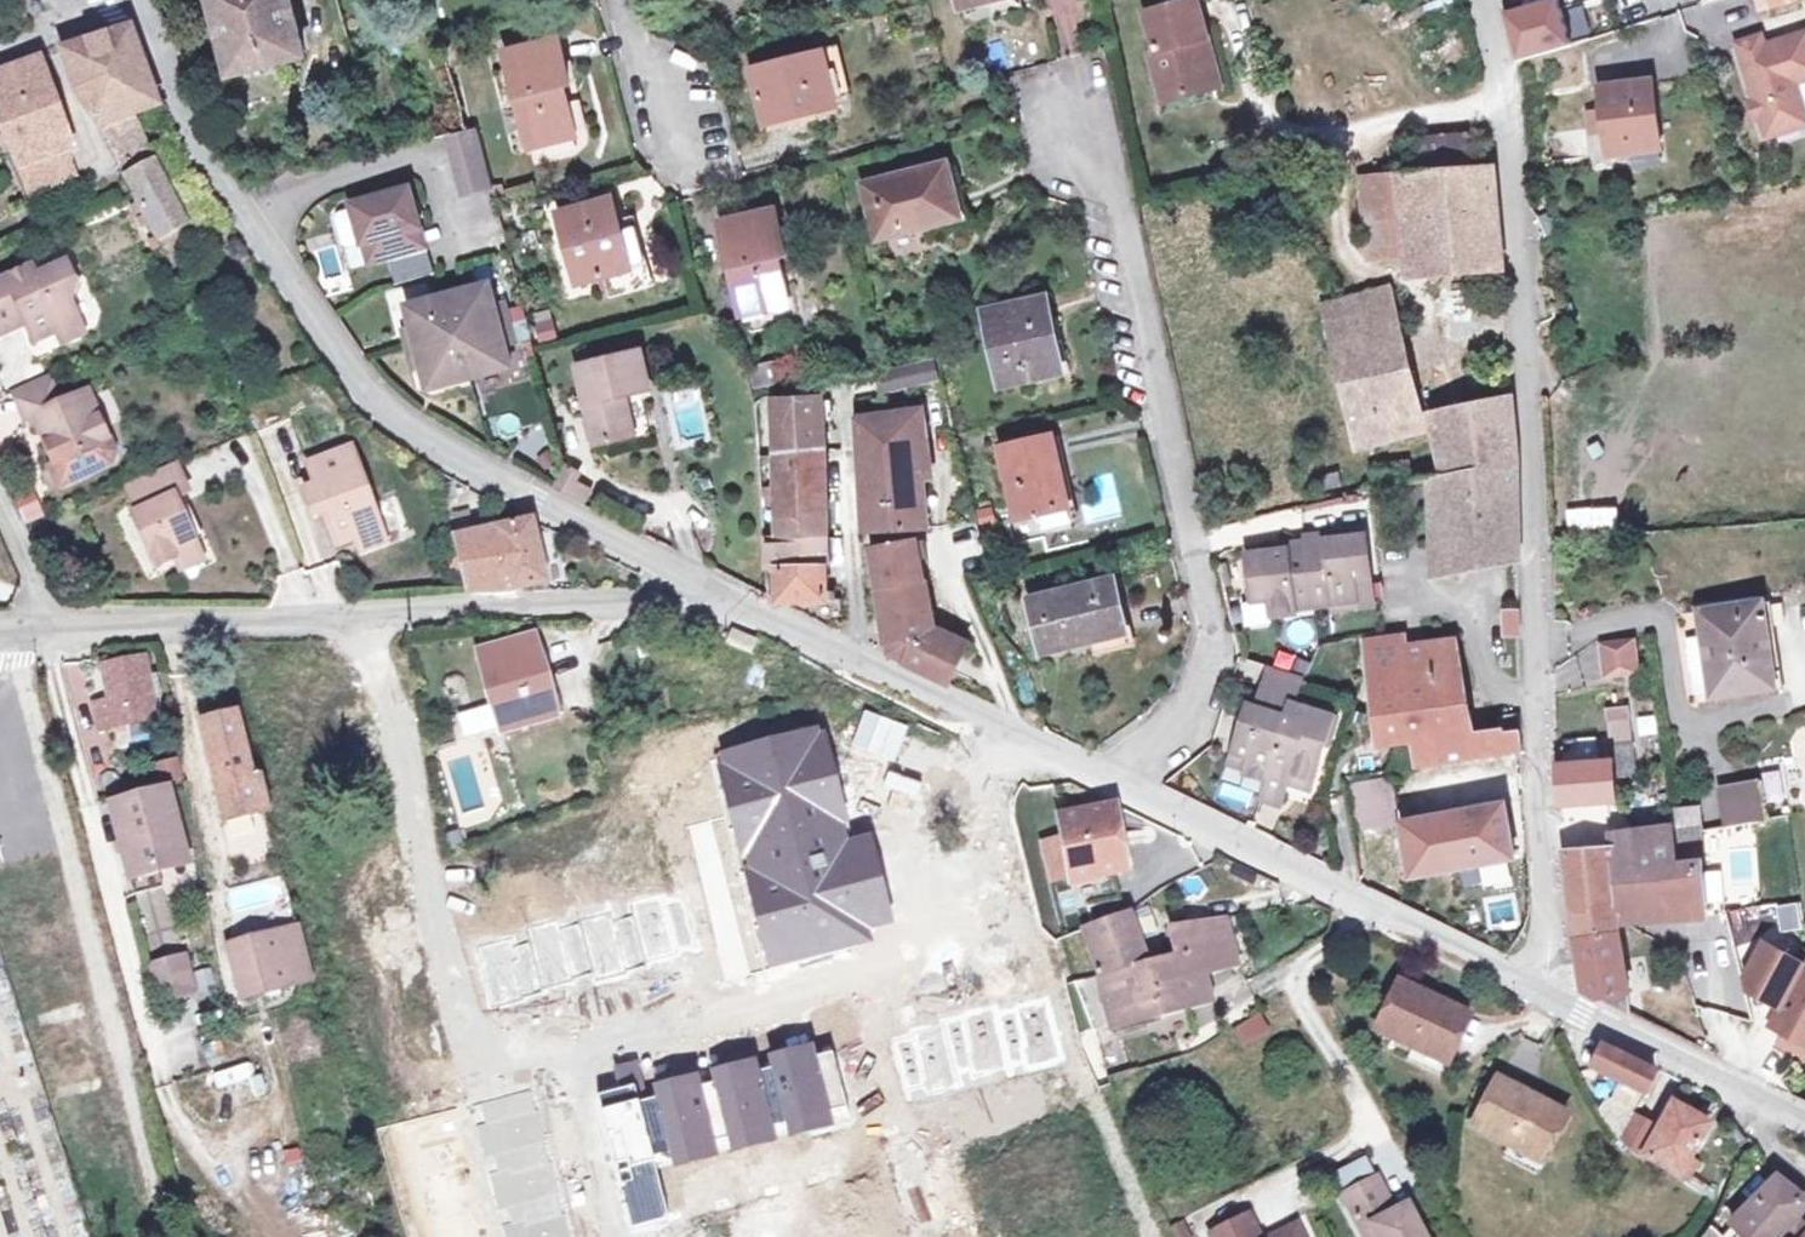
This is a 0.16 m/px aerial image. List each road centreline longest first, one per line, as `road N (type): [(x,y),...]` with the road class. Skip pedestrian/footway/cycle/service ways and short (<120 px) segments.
road 1 (residential): [(1022,732),(989,800),(1008,912),(986,935),(515,1069),(480,1050),(428,885),(378,672),(342,620)]
road 2 (residential): [(1529,995),(1550,962),(1530,360),(1508,102),(1487,0)]
road 3 (residential): [(131,0),(289,286),(364,391),(408,430),(707,591)]
road 4 (residential): [(1129,792),(1212,660),(1081,90)]
road 5 (residential): [(1129,792),(1345,902),(1392,912),(1503,966),(1529,995)]
road 6 (residential): [(342,620),(707,591)]
road 7 (residential): [(707,591),(1022,732)]
road 8 (residential): [(0,620),(342,620)]
road 9 (residential): [(1529,995),(1804,1113)]
road 10 (residential): [(614,0),(651,152)]
road 11 (residential): [(1022,732),(1129,792)]

